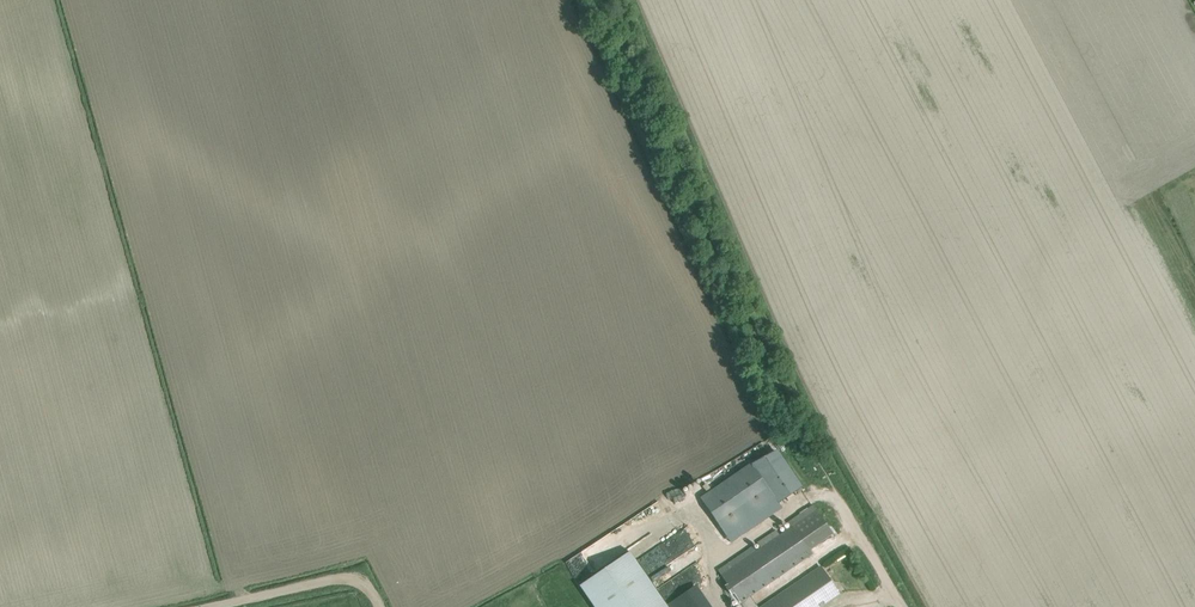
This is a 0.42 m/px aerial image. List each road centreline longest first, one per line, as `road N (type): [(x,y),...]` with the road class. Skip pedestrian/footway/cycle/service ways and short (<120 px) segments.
road 1 (track): [(831,487),(795,426),(600,0)]
road 2 (track): [(208,606),(341,577),(361,579),(382,606)]
road 3 (unclassified): [(901,606),(831,487)]

